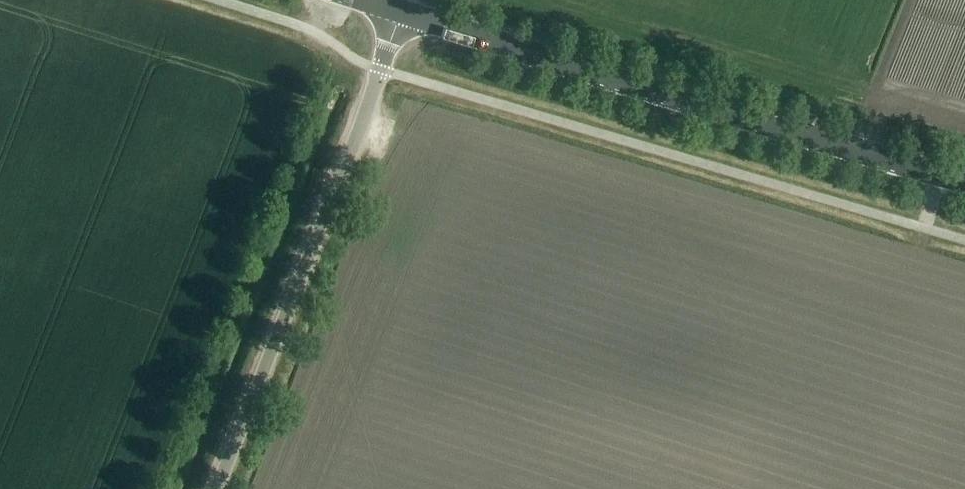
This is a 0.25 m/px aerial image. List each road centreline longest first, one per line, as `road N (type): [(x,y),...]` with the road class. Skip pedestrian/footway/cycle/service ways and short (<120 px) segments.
road 1 (tertiary): [(964,180),(400,10)]
road 2 (unclassified): [(217,488),(400,10)]

